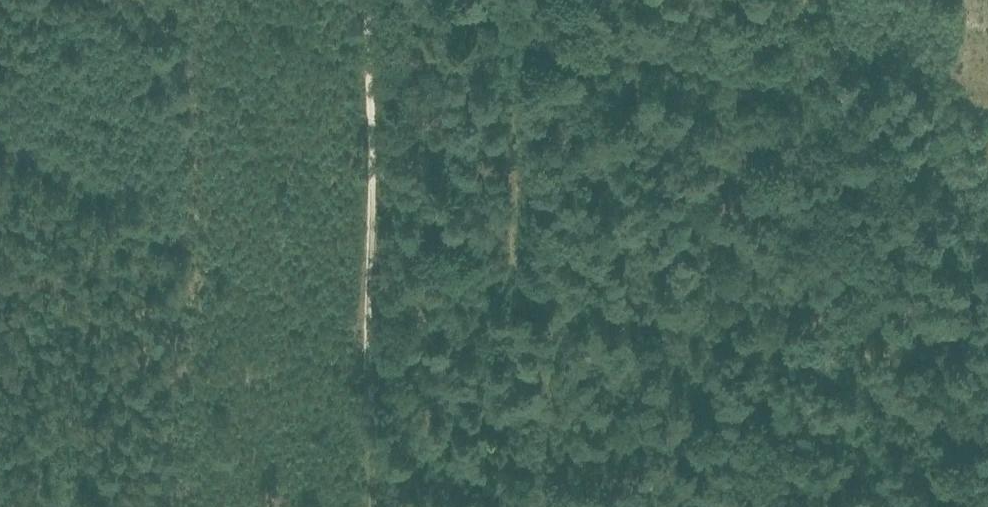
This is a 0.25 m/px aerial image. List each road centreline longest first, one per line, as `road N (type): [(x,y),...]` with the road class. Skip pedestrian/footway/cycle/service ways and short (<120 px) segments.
road 1 (track): [(374,0),(370,506)]

